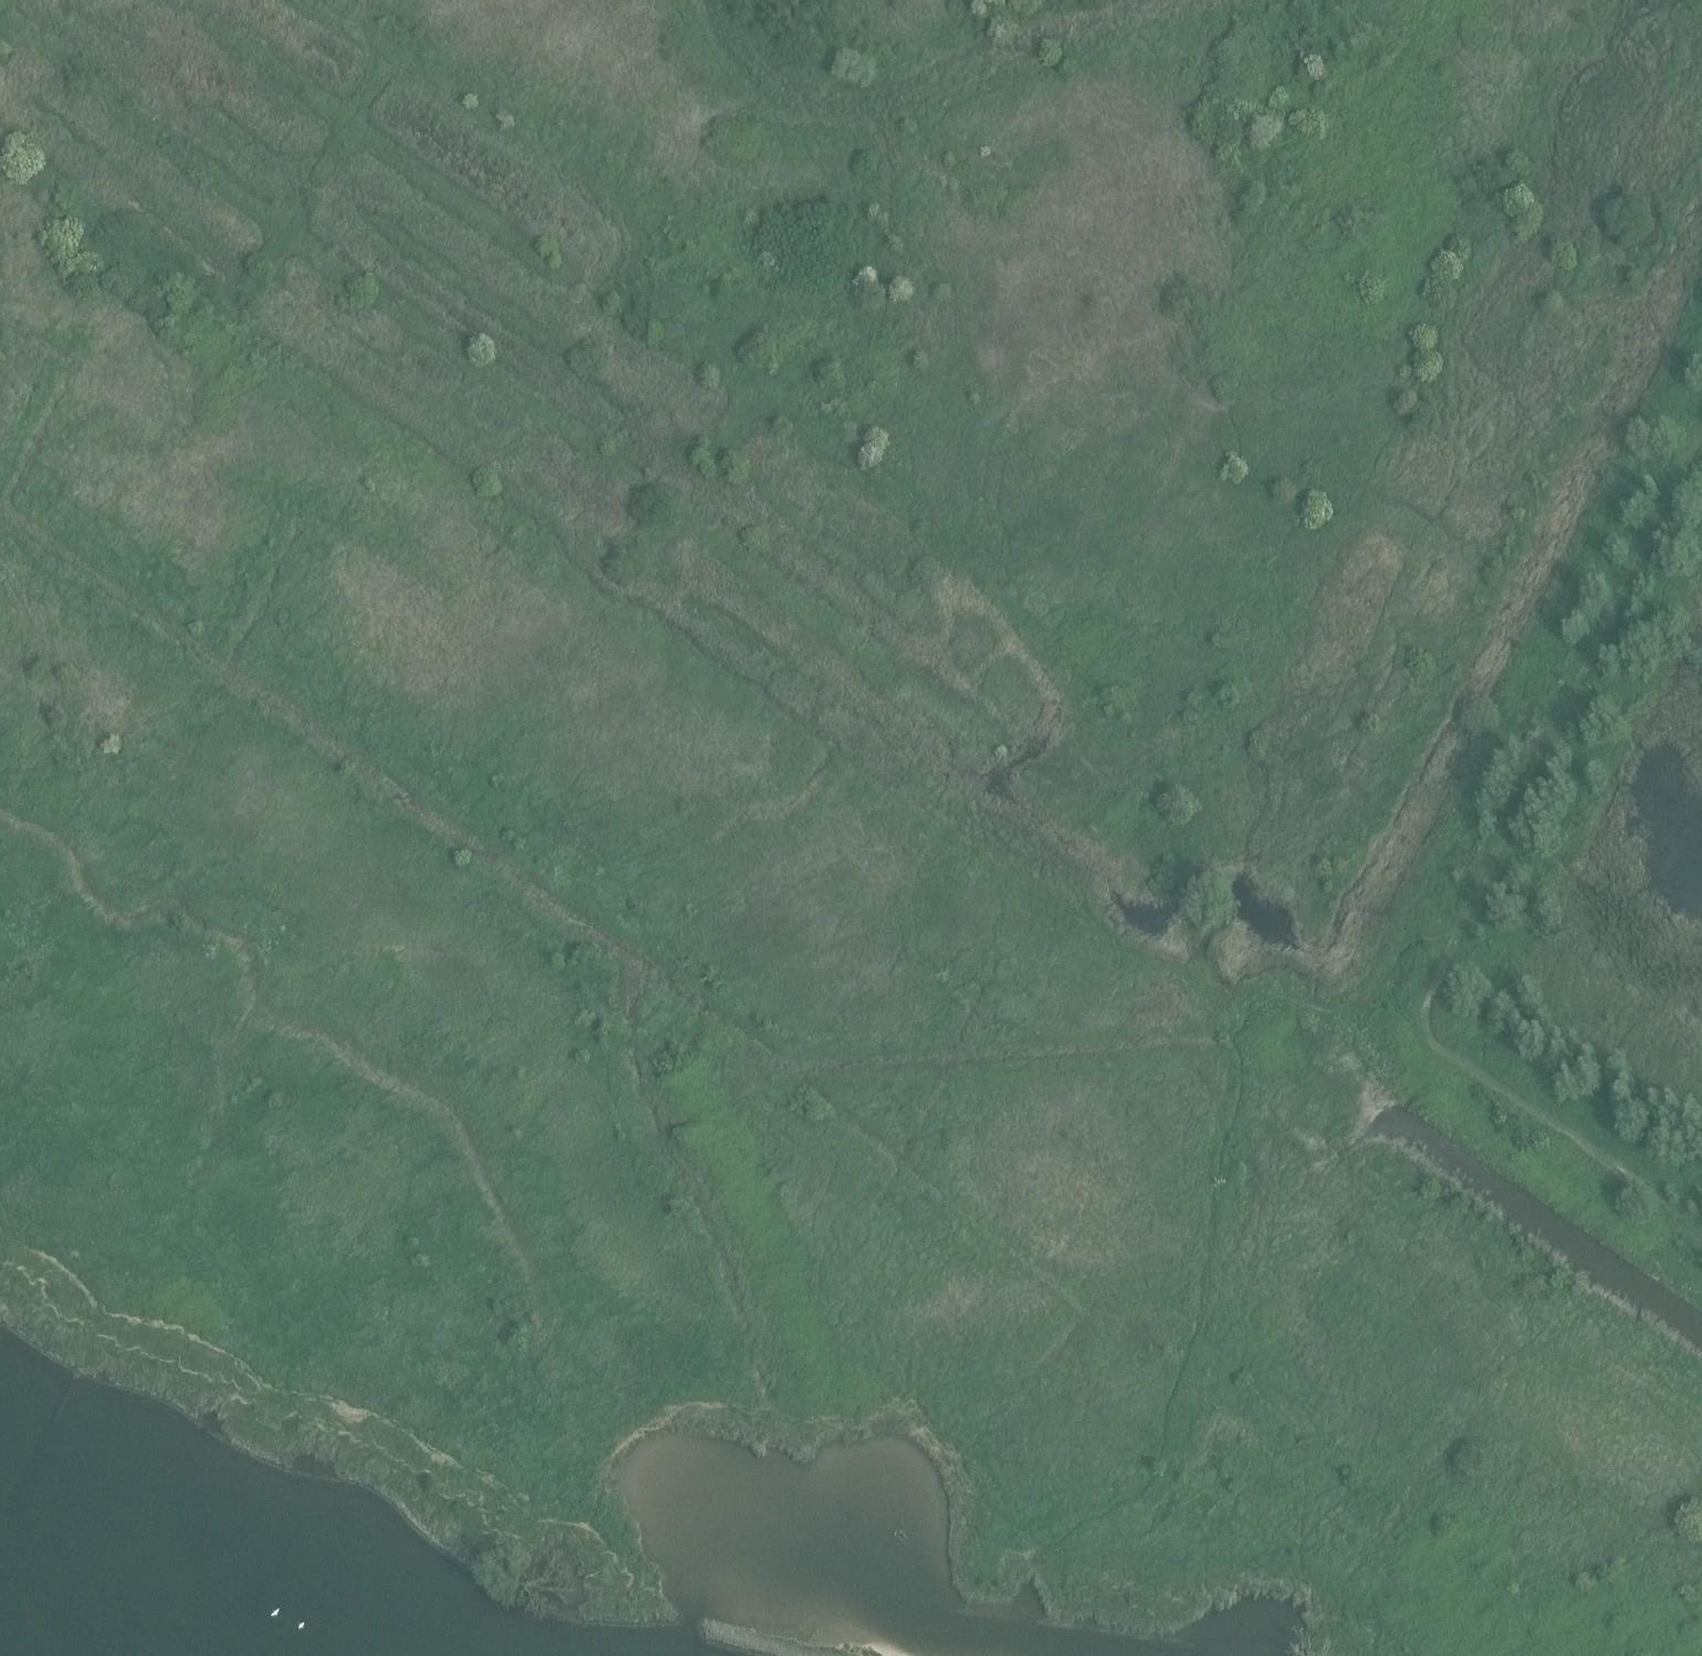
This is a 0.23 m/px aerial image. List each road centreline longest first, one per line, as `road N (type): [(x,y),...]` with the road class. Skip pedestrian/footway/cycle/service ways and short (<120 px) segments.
road 1 (track): [(1701,426),(1421,1027),(1701,1238)]

